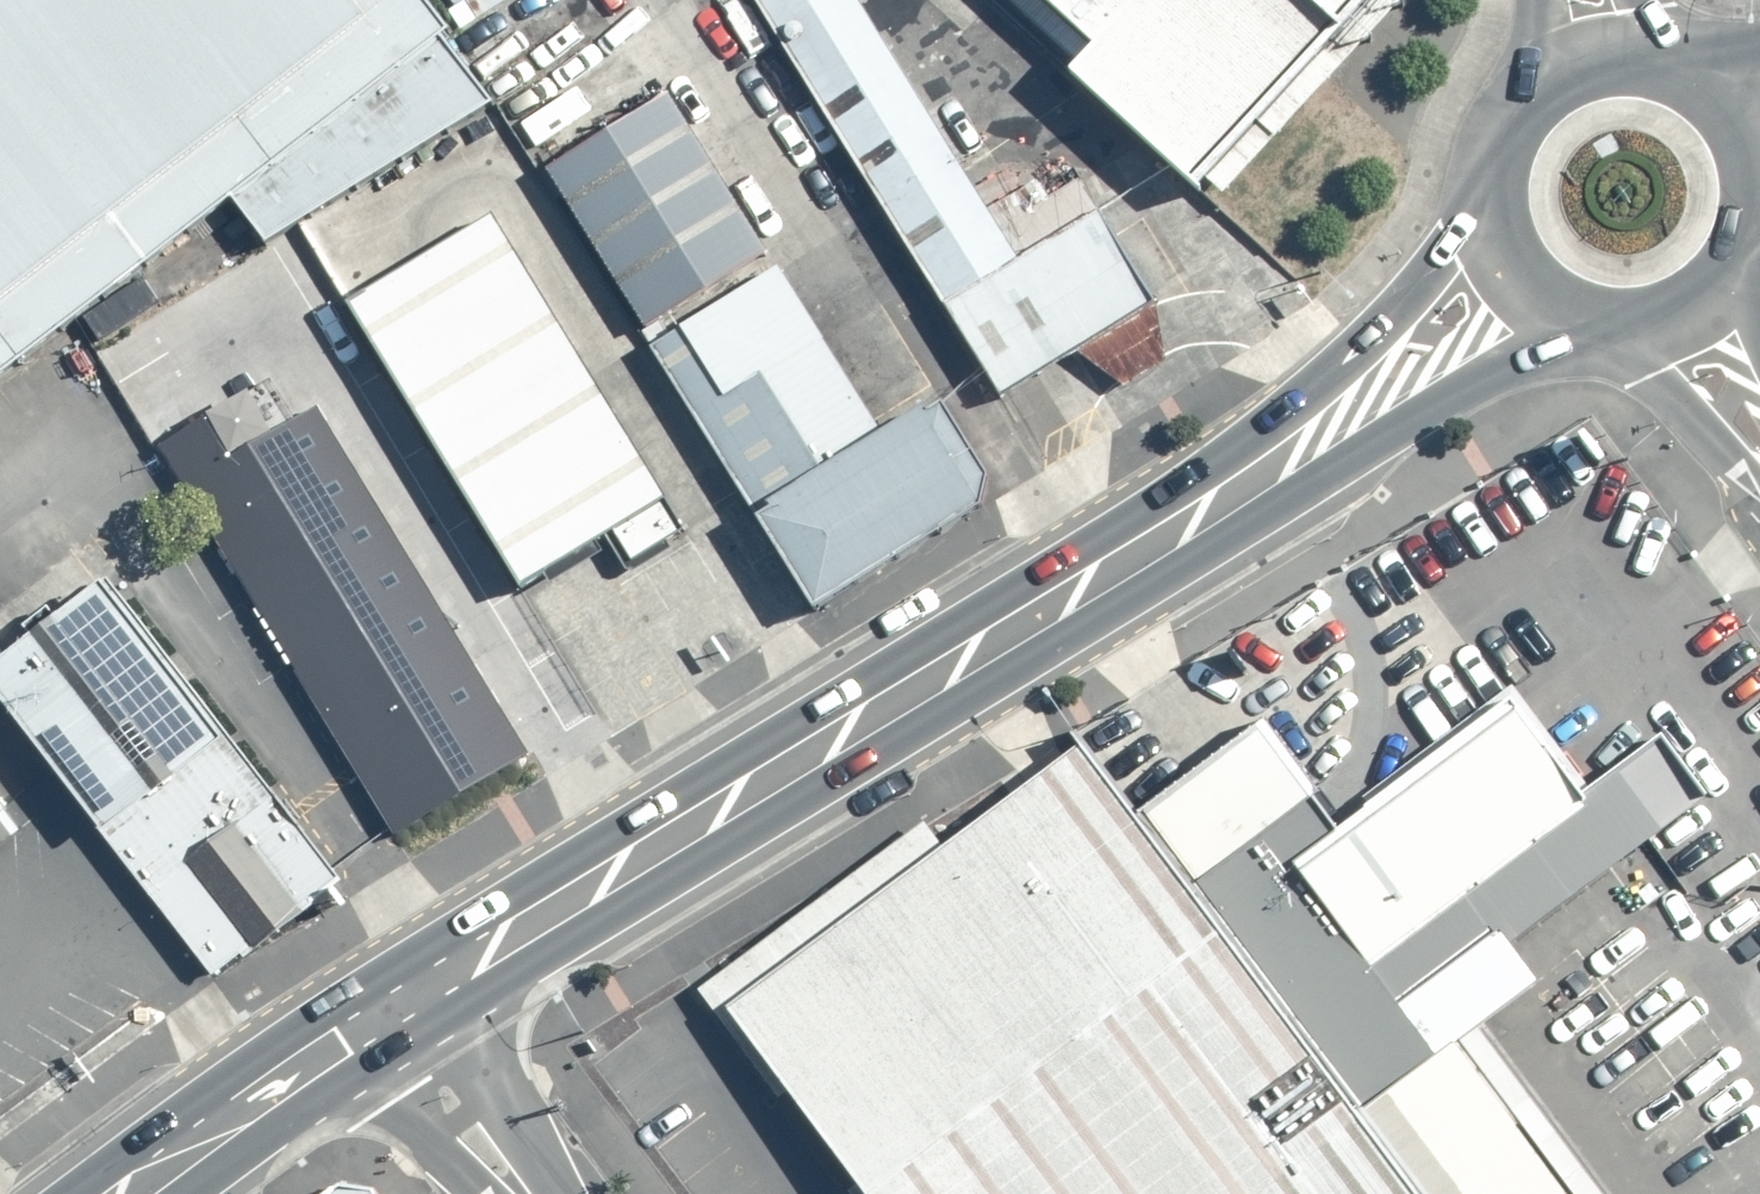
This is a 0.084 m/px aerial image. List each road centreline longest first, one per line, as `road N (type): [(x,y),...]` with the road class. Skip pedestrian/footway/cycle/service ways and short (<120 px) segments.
road 1 (secondary): [(1601,326),(1295,492),(410,1043)]
road 2 (secondary): [(367,982),(1234,453),(1302,402),(1421,285),(1479,203)]
road 3 (secondary): [(74,1193),(367,982)]
road 4 (secondary): [(410,1043),(198,1193)]
road 5 (secondary): [(1734,123),(1749,173),(1745,231),(1716,282),(1669,317)]
road 6 (secondary): [(1479,203),(1487,139),(1513,98),(1553,69),(1600,56)]
road 7 (secondary): [(1601,326),(1541,307),(1507,278),(1484,235),(1479,203)]
road 8 (unclassified): [(410,1043),(523,1193)]
road 9 (secondary): [(1600,56),(1673,69),(1734,123)]
road 10 (unclassified): [(1669,317),(1759,440)]

